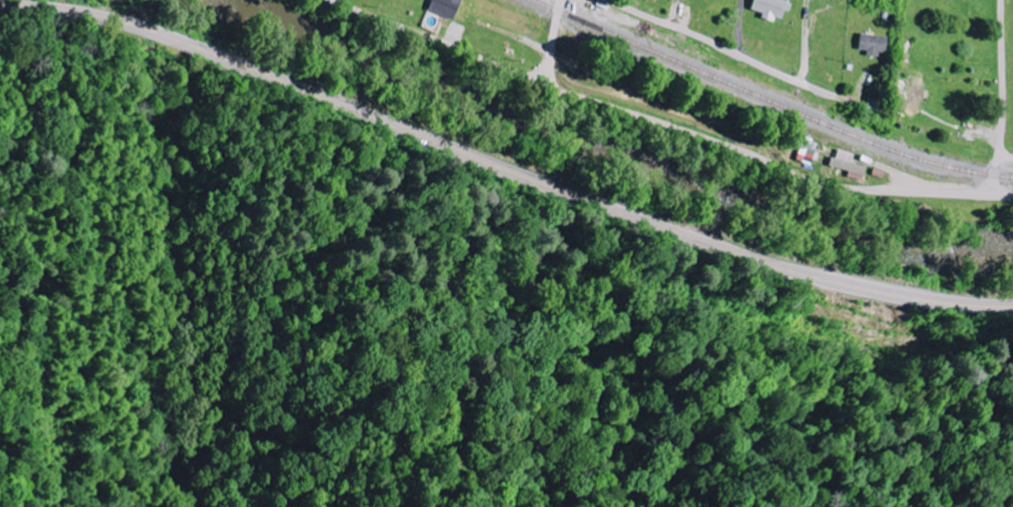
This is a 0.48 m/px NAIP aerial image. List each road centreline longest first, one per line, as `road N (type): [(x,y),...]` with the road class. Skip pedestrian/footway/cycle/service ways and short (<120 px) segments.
road 1 (secondary): [(1012,306),(894,295),(761,261),(174,38),(72,11),(0,5)]
road 2 (residential): [(1012,192),(819,181),(341,0)]
road 3 (residential): [(609,0),(832,93)]
road 4 (residential): [(990,192),(1003,105),(1002,0)]

